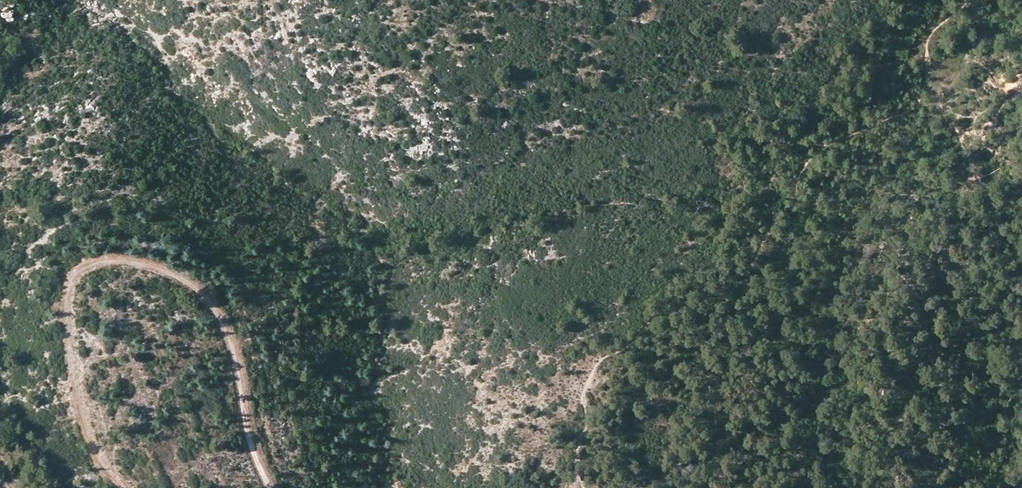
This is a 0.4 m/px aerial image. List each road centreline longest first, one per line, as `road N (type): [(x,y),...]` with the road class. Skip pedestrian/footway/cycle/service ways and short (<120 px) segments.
road 1 (track): [(126,487),(95,453),(69,346),(66,298),(73,275),(88,264),(146,264),(202,290),(234,349),(250,440),(271,487)]

